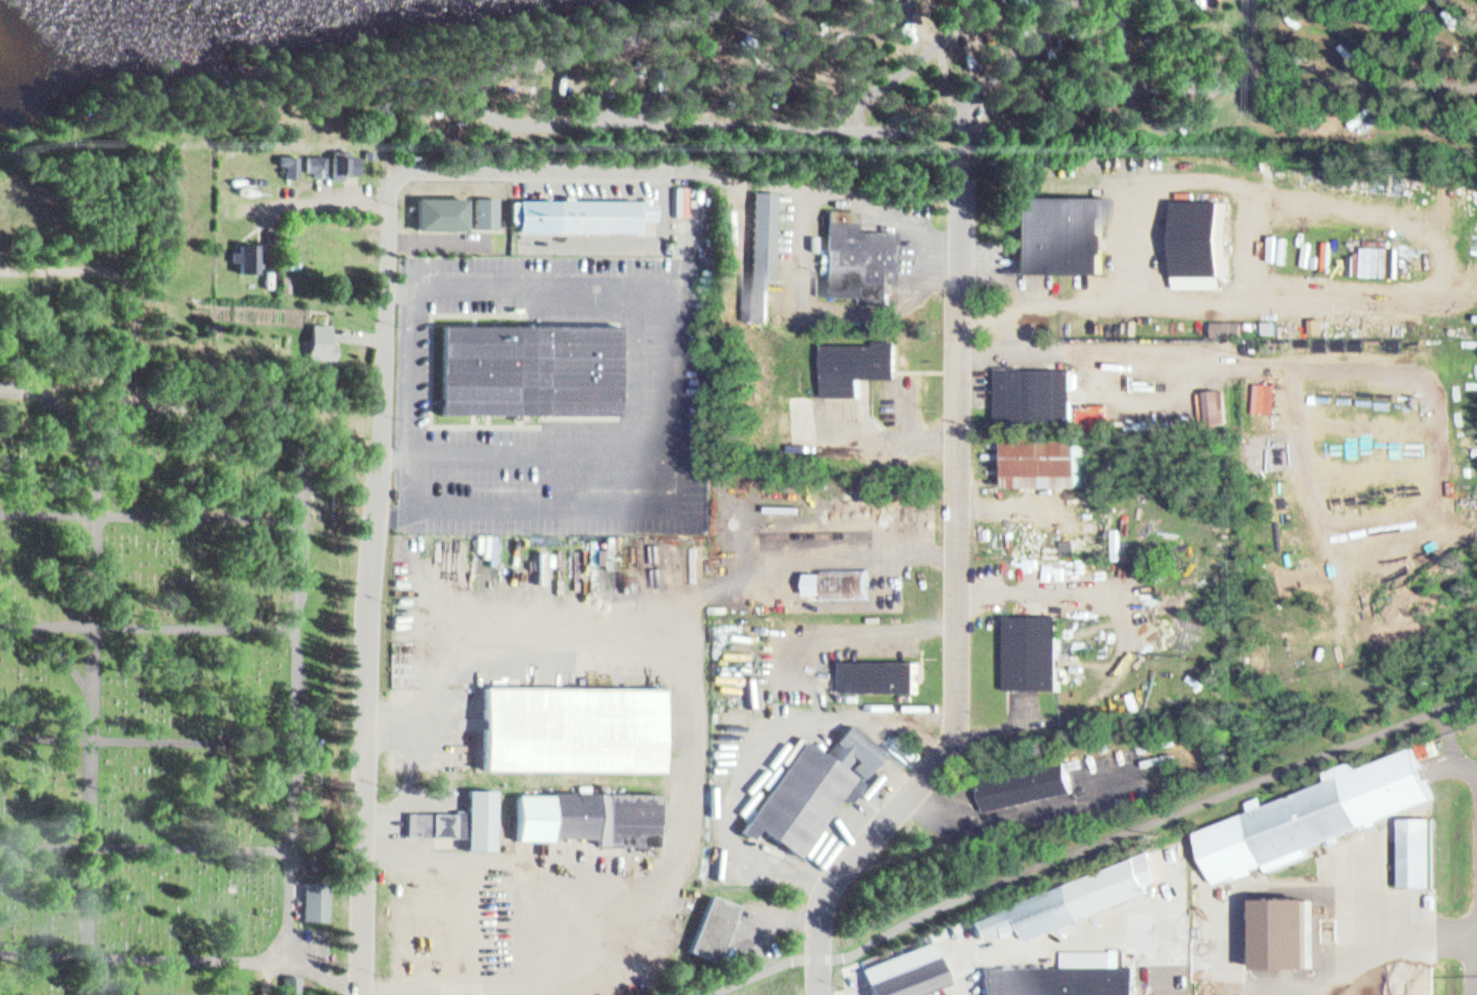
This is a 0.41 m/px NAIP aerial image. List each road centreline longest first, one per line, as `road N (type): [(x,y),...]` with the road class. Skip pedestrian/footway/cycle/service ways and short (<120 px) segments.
road 1 (residential): [(820,994),(825,907),(834,885),(959,734),(960,177)]
road 2 (residential): [(368,994),(386,206),(393,183)]
road 3 (residential): [(393,183),(425,169),(735,169)]
road 4 (residential): [(735,169),(960,177)]

